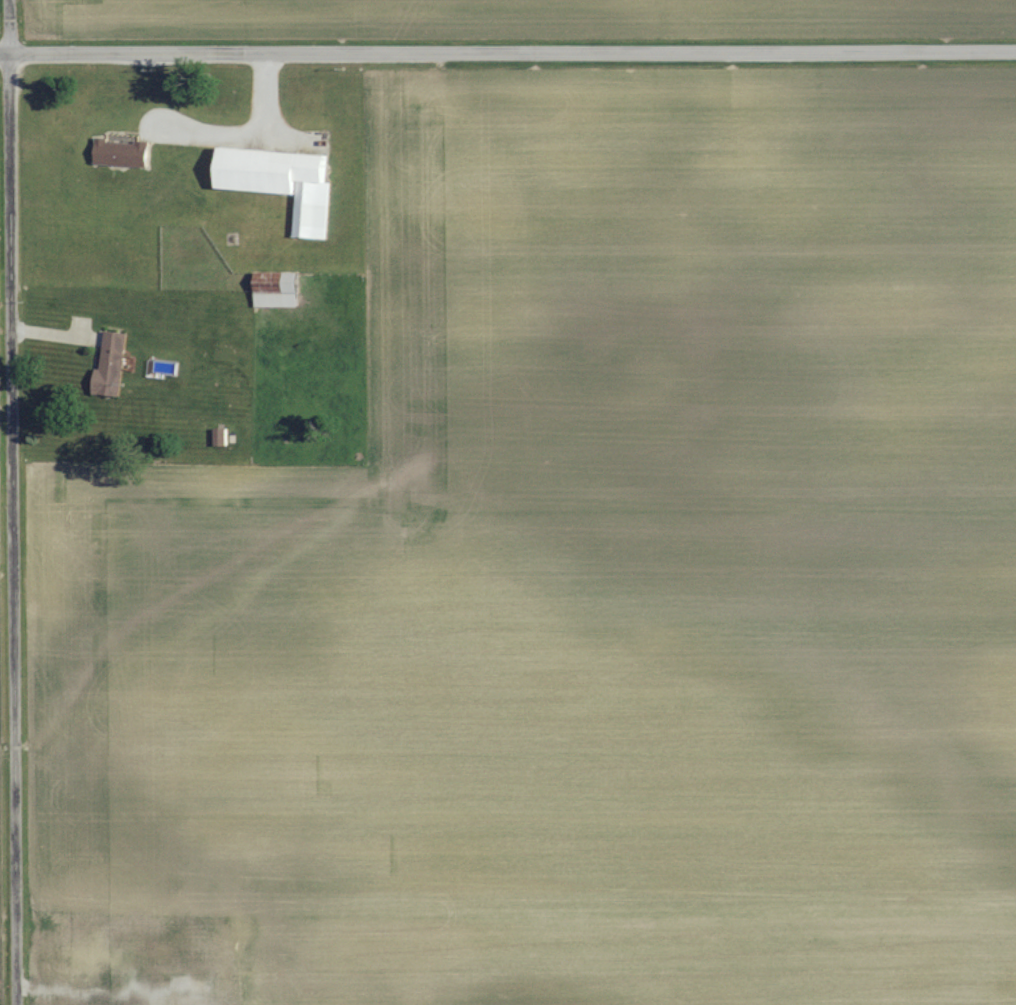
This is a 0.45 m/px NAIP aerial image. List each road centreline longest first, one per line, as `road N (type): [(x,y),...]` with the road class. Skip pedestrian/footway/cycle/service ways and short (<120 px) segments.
road 1 (residential): [(24,1004),(16,0)]
road 2 (residential): [(17,46),(1015,47)]

